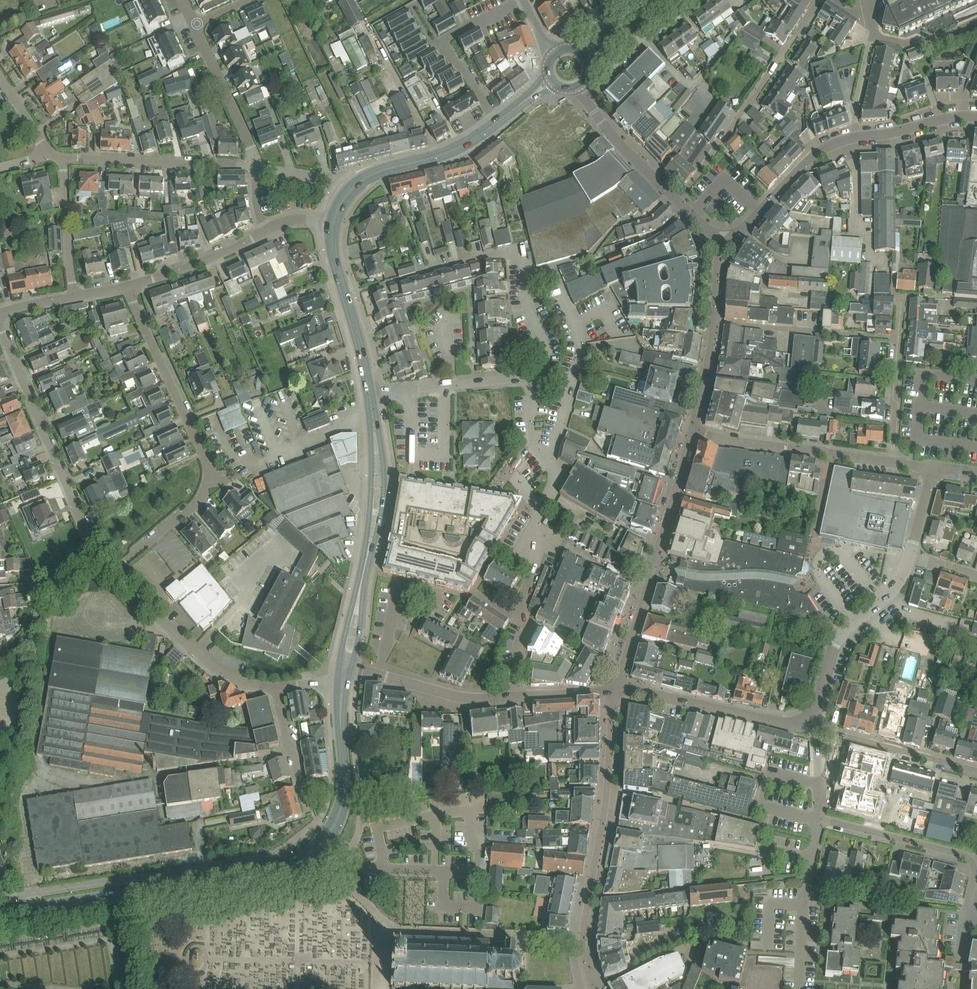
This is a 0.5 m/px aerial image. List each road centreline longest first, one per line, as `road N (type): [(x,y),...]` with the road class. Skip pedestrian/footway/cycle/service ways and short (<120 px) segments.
road 1 (secondary): [(0,914),(279,869),(308,856),(341,810),(344,673)]
road 2 (residential): [(418,273),(524,254),(527,307),(549,358),(538,383),(370,391)]
road 3 (residential): [(114,566),(197,504),(209,470),(127,288)]
road 4 (residential): [(590,988),(582,941),(619,693)]
road 5 (residential): [(692,431),(619,693)]
road 6 (residential): [(0,325),(79,518),(114,566)]
road 7 (residential): [(819,0),(679,201)]
road 8 (residential): [(522,618),(544,535),(533,528),(557,477),(550,466),(561,427)]
road 9 (residential): [(114,566),(219,667),(276,687)]
road 10 (residential): [(894,463),(692,431)]
road 11 (secondary): [(334,222),(365,178),(453,151),(502,120)]
road 12 (residential): [(807,725),(835,646),(900,582),(910,556)]
road 13 (residential): [(256,167),(63,161)]
road 14 (residential): [(619,693),(807,725)]
road 15 (secondary): [(370,391),(333,251),(334,222)]
road 16 (residential): [(720,236),(743,229),(820,150),(855,137)]
road 17 (residential): [(800,988),(803,903),(819,820)]
road 18 (residential): [(819,820),(976,864)]
road 19 (residential): [(504,697),(344,673)]
road 20 (residential): [(256,167),(194,23)]
road 21 (secondary): [(344,673),(375,520)]
road 22 (residential): [(679,201),(578,87)]
road 23 (unclassified): [(127,288),(263,235)]
road 24 (residential): [(976,772),(839,736)]
road 25 (residential): [(75,296),(63,161)]
road 26 (residential): [(855,137),(873,37),(874,17),(864,11)]
road 27 (residential): [(310,808),(276,687)]
road 28 (residential): [(894,463),(900,339)]
road 29 (residential): [(855,137),(976,117)]

